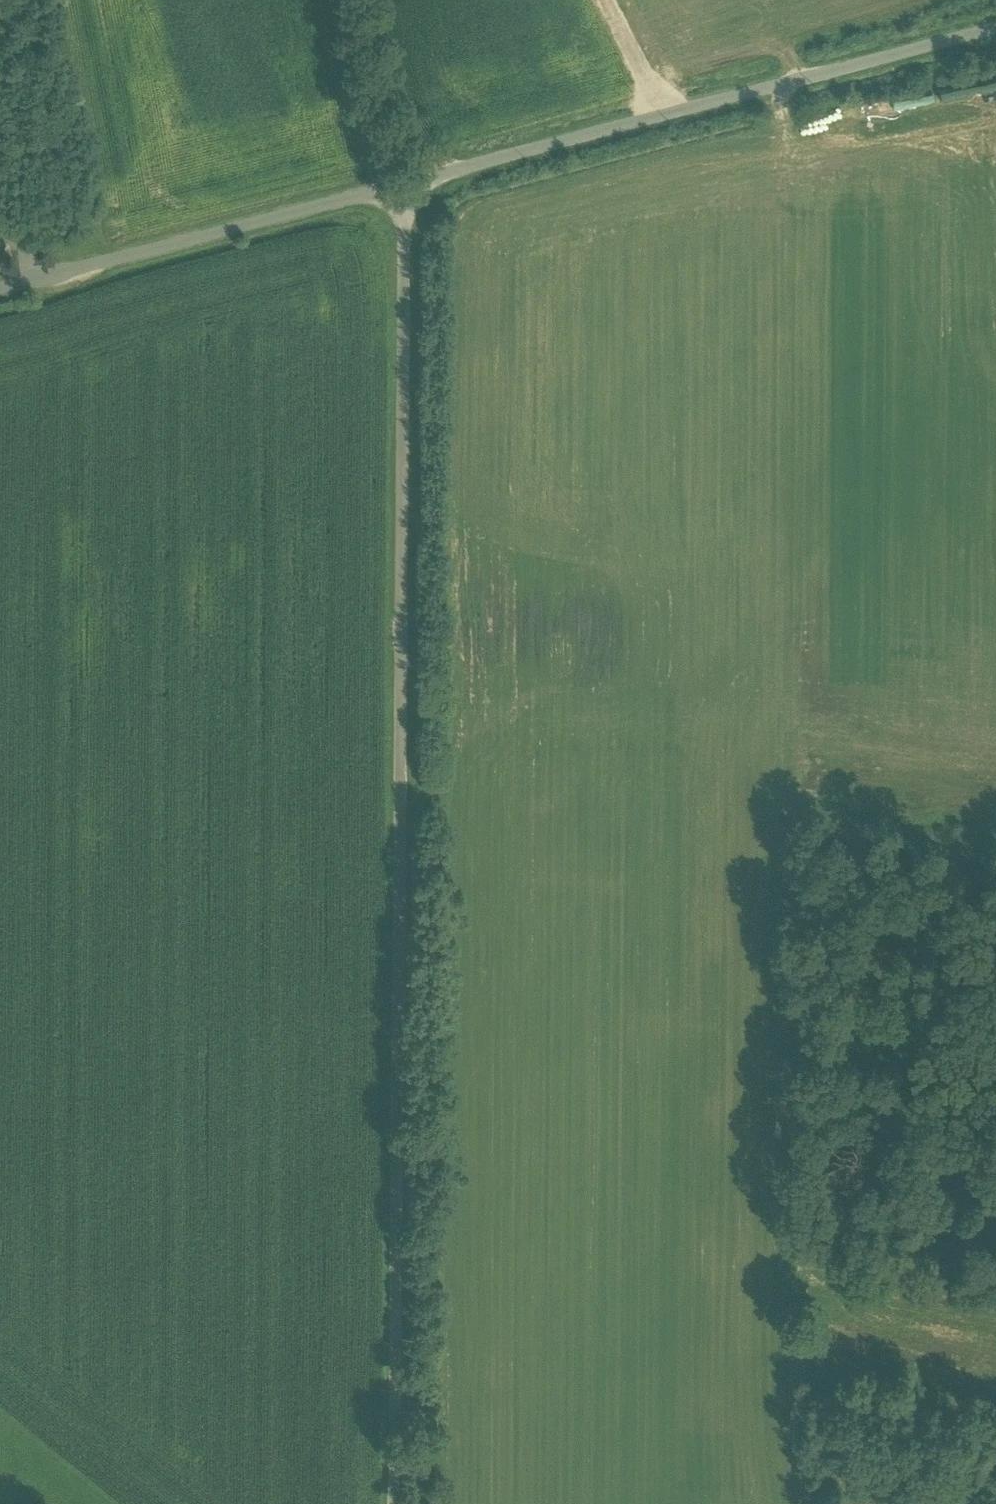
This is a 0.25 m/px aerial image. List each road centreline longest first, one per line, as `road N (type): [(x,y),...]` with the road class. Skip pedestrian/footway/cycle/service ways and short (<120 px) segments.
road 1 (unclassified): [(403,185),(390,1503)]
road 2 (unclassified): [(995,27),(403,185)]
road 3 (unclassified): [(403,185),(0,287)]

